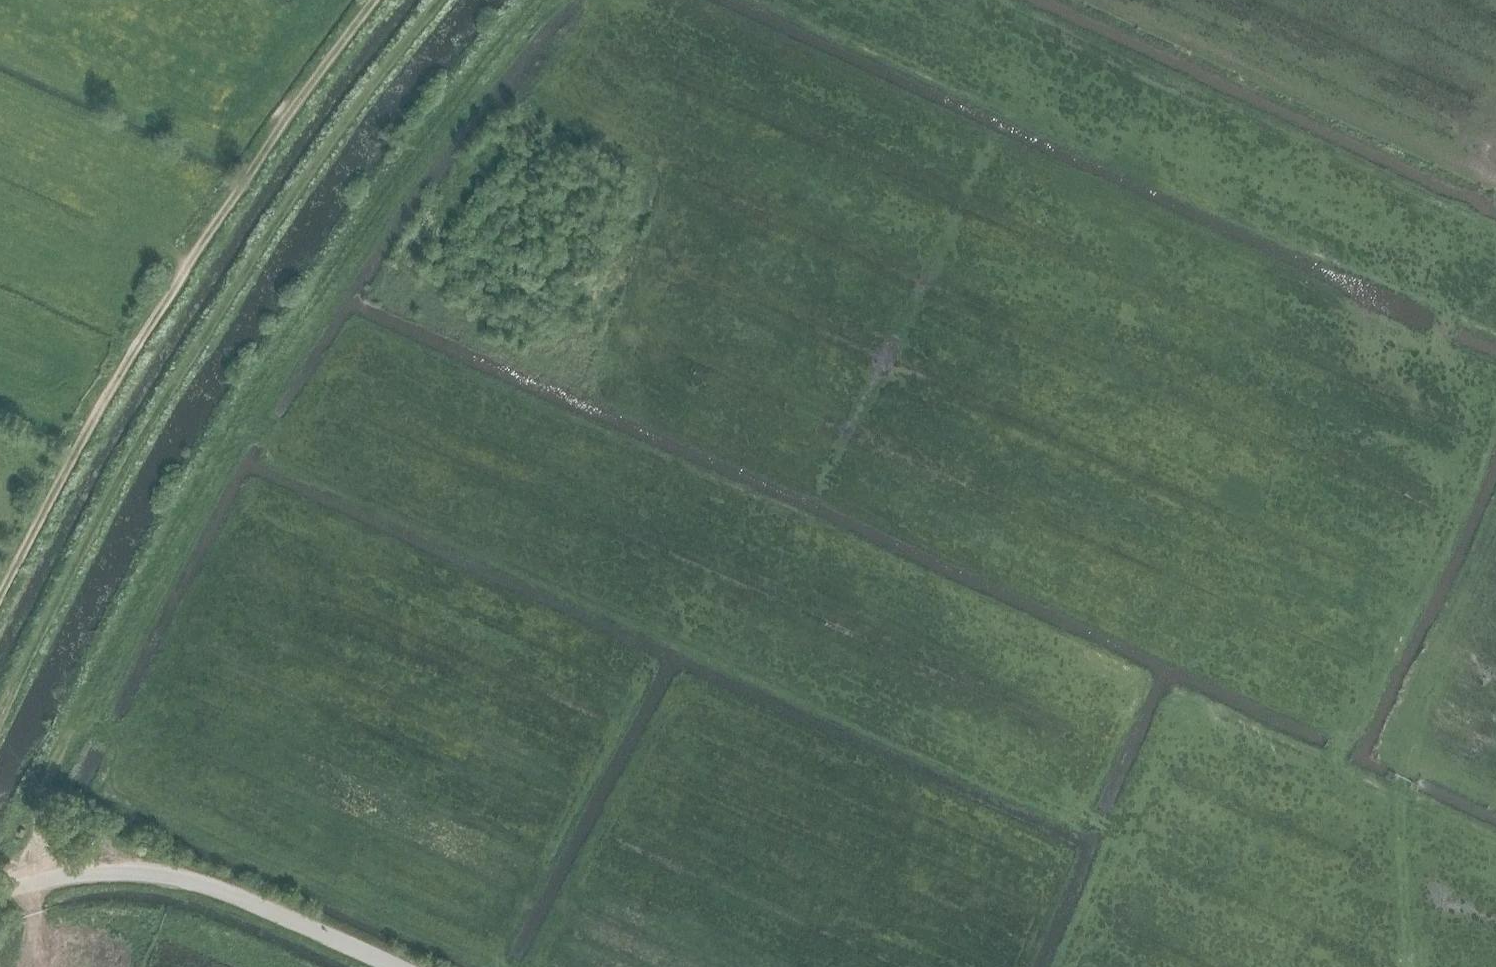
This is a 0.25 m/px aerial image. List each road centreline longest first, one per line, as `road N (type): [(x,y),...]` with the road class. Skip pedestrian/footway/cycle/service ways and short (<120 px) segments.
road 1 (track): [(0,719),(120,471),(203,334),(336,129),(438,0)]
road 2 (unclassified): [(394,966),(176,876),(76,872),(0,888)]

